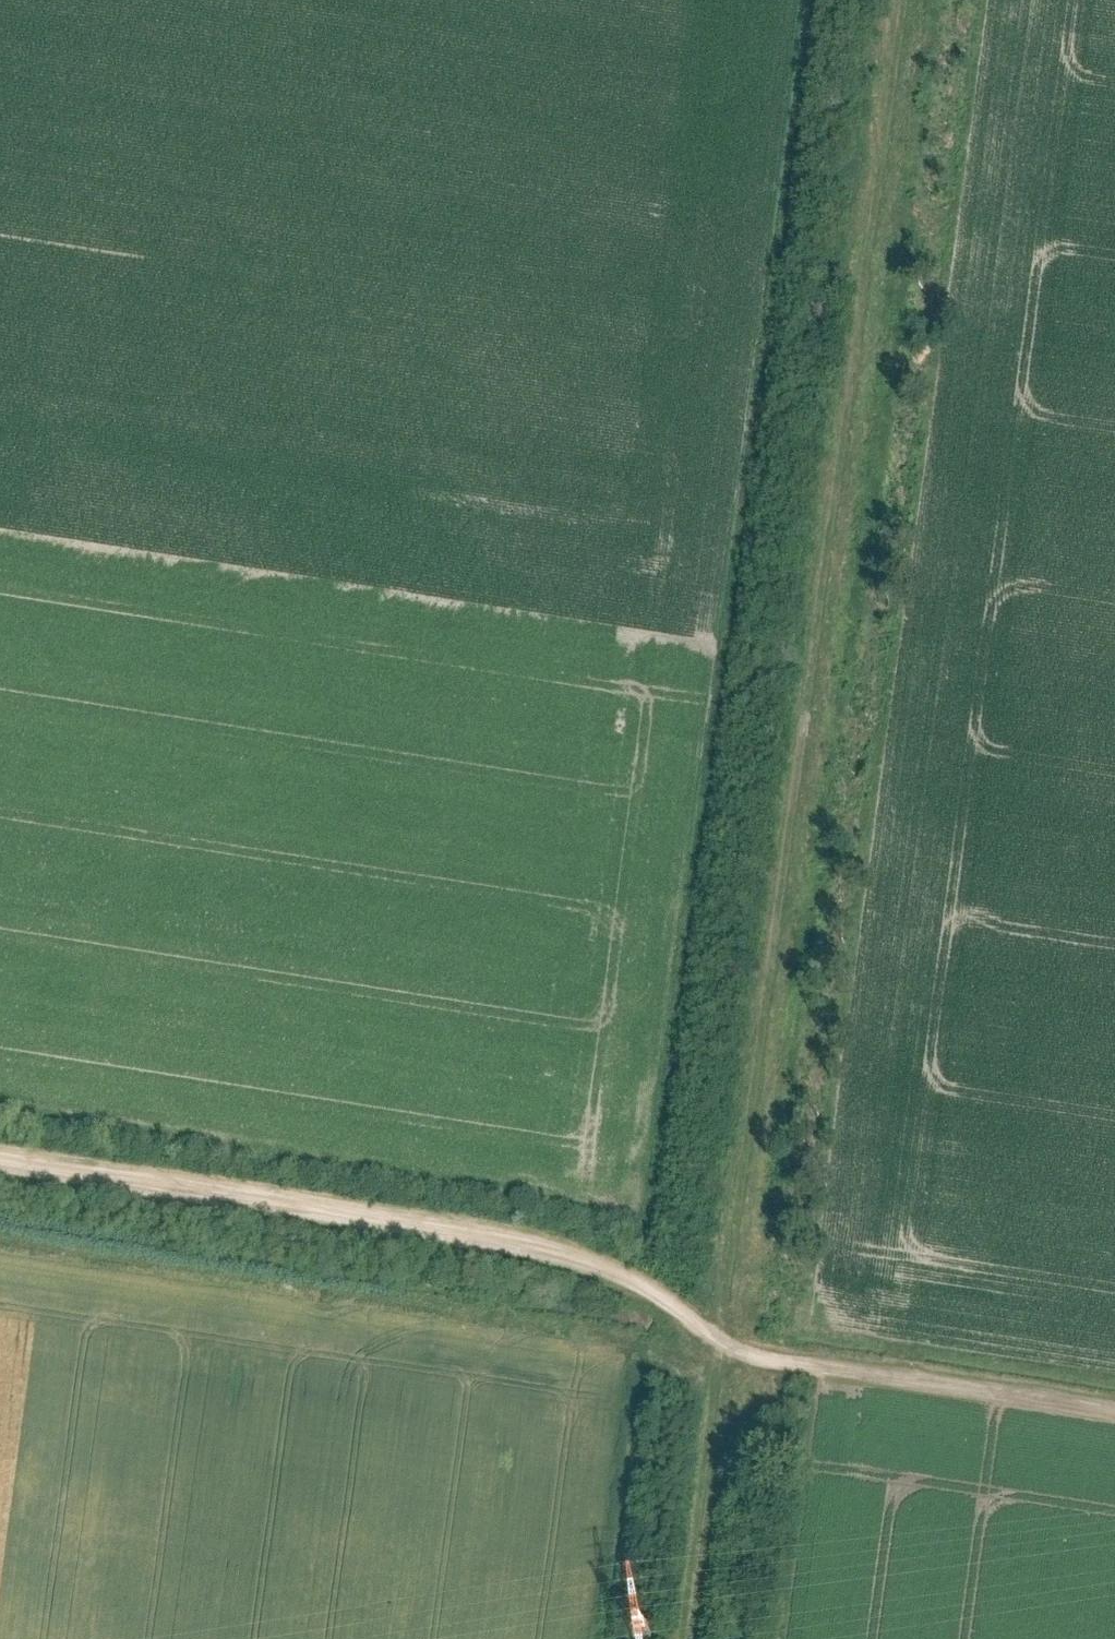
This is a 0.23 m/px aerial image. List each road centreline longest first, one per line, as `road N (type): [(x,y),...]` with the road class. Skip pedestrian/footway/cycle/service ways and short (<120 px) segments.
road 1 (track): [(916,0),(683,1638)]
road 2 (track): [(0,1155),(526,1237),(598,1260),(666,1295),(726,1343),(782,1362),(1114,1402)]

